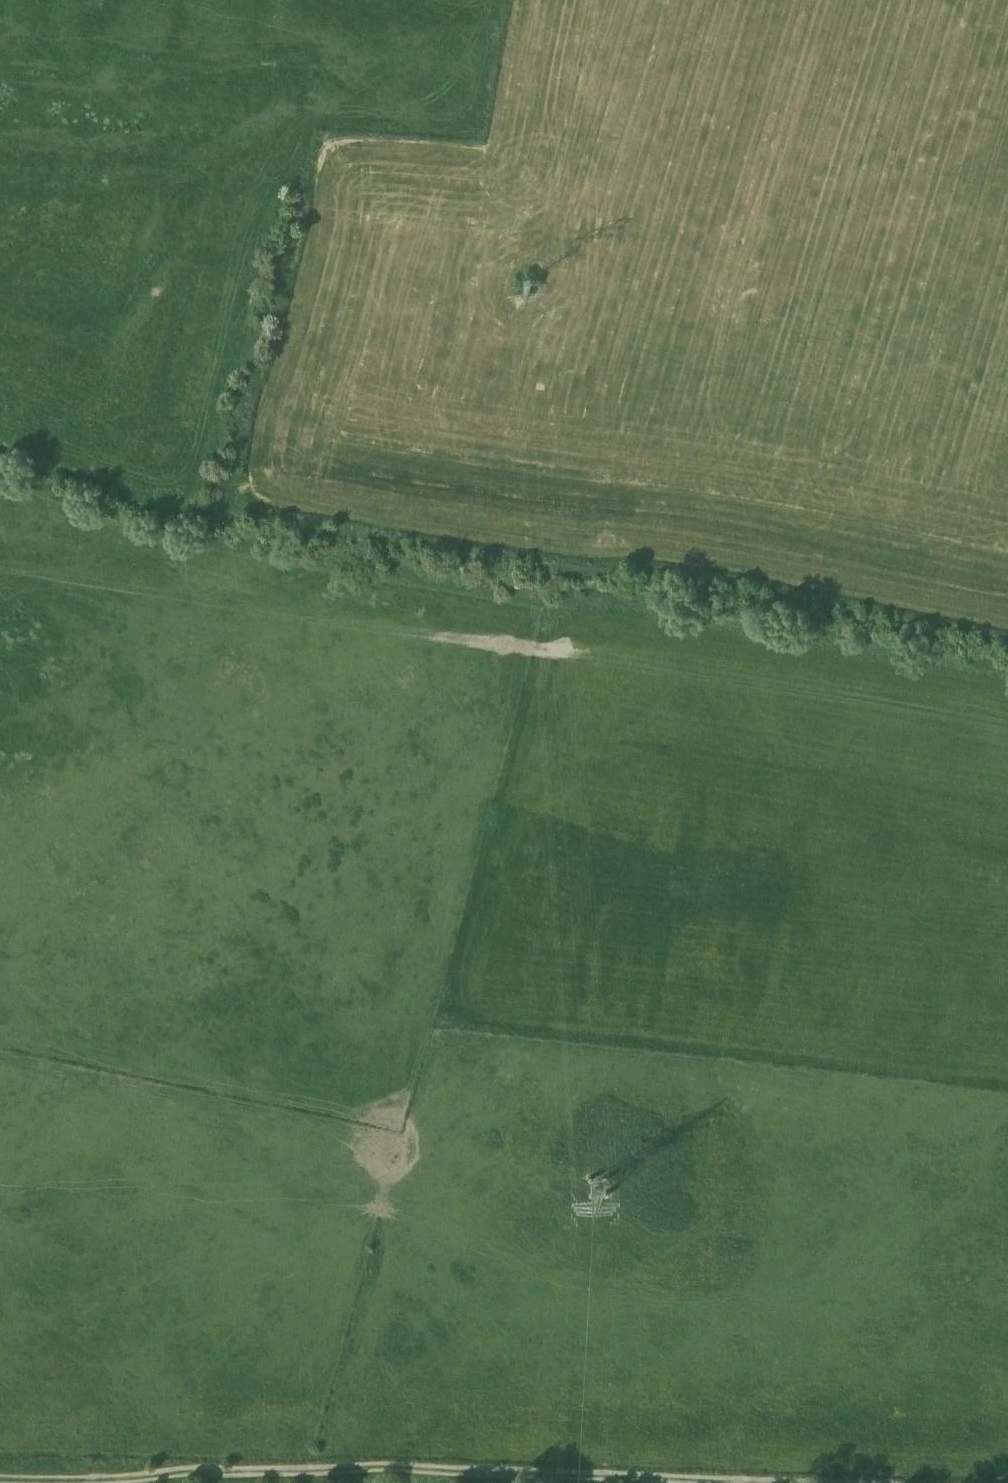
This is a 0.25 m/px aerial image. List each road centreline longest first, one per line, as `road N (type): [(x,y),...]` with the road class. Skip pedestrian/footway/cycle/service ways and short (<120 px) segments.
road 1 (track): [(860,1482),(463,1470),(0,1477)]

